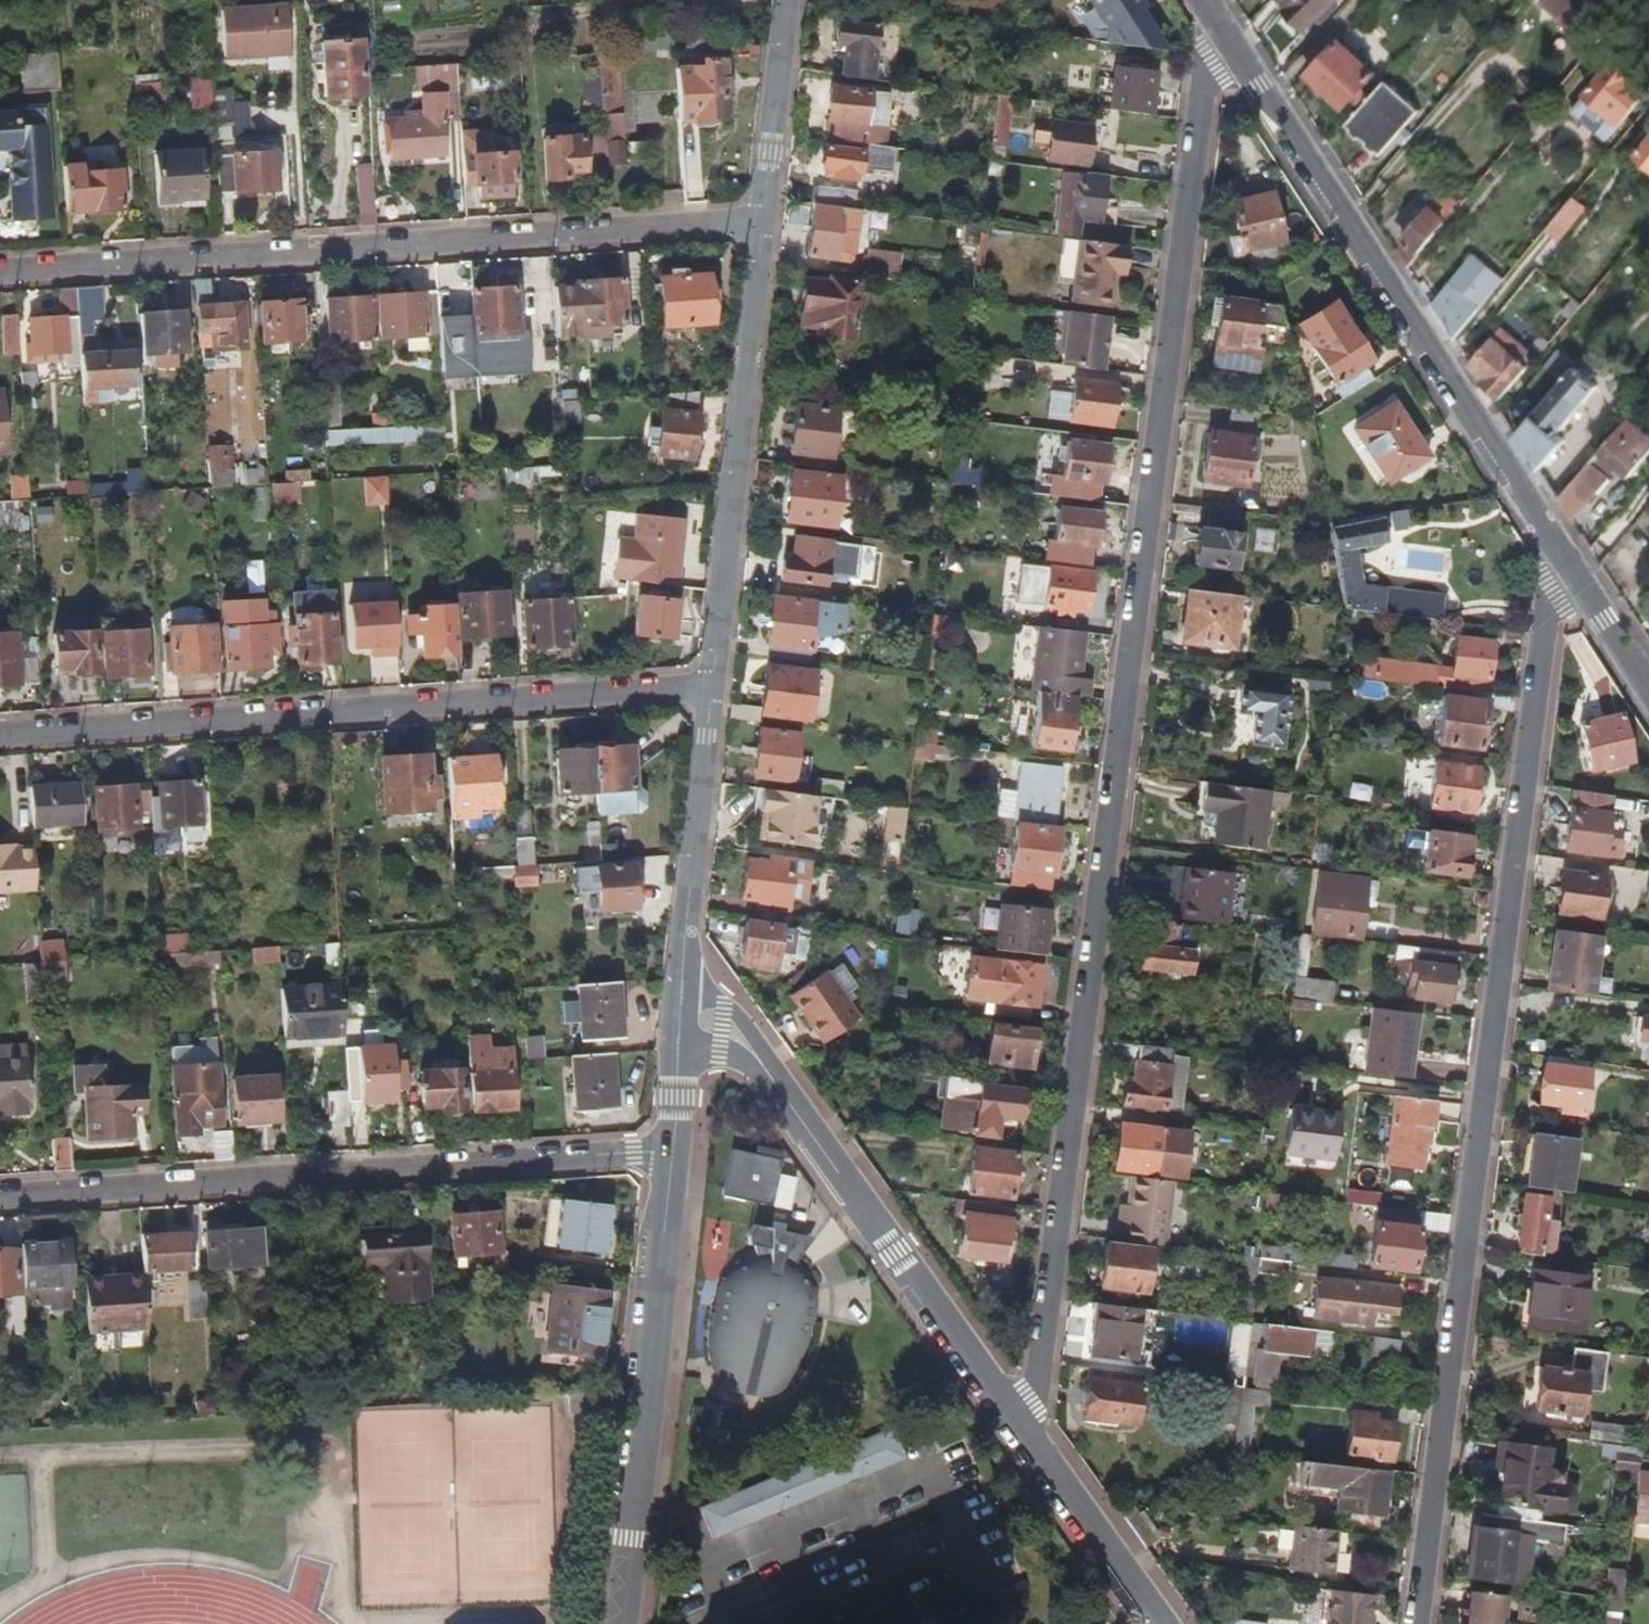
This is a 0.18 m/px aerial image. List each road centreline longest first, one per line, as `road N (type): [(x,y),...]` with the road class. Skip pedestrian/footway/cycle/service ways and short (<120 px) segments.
road 1 (residential): [(1203,7),(1022,1437)]
road 2 (residential): [(1553,552),(1409,1623)]
road 3 (residential): [(760,224),(0,271)]
road 4 (residential): [(712,687),(0,734)]
road 5 (residential): [(673,1152),(0,1197)]
road 6 (residential): [(1203,7),(1553,552)]
road 7 (residential): [(682,973),(1022,1437)]
road 8 (residential): [(673,1152),(617,1623)]
road 9 (residential): [(760,224),(712,687)]
road 10 (residential): [(712,687),(682,973)]
road 11 (residential): [(1022,1437),(1155,1623)]
road 12 (residential): [(786,0),(760,224)]
road 13 (residential): [(682,973),(673,1152)]
road 14 (residential): [(1553,552),(1648,698)]

